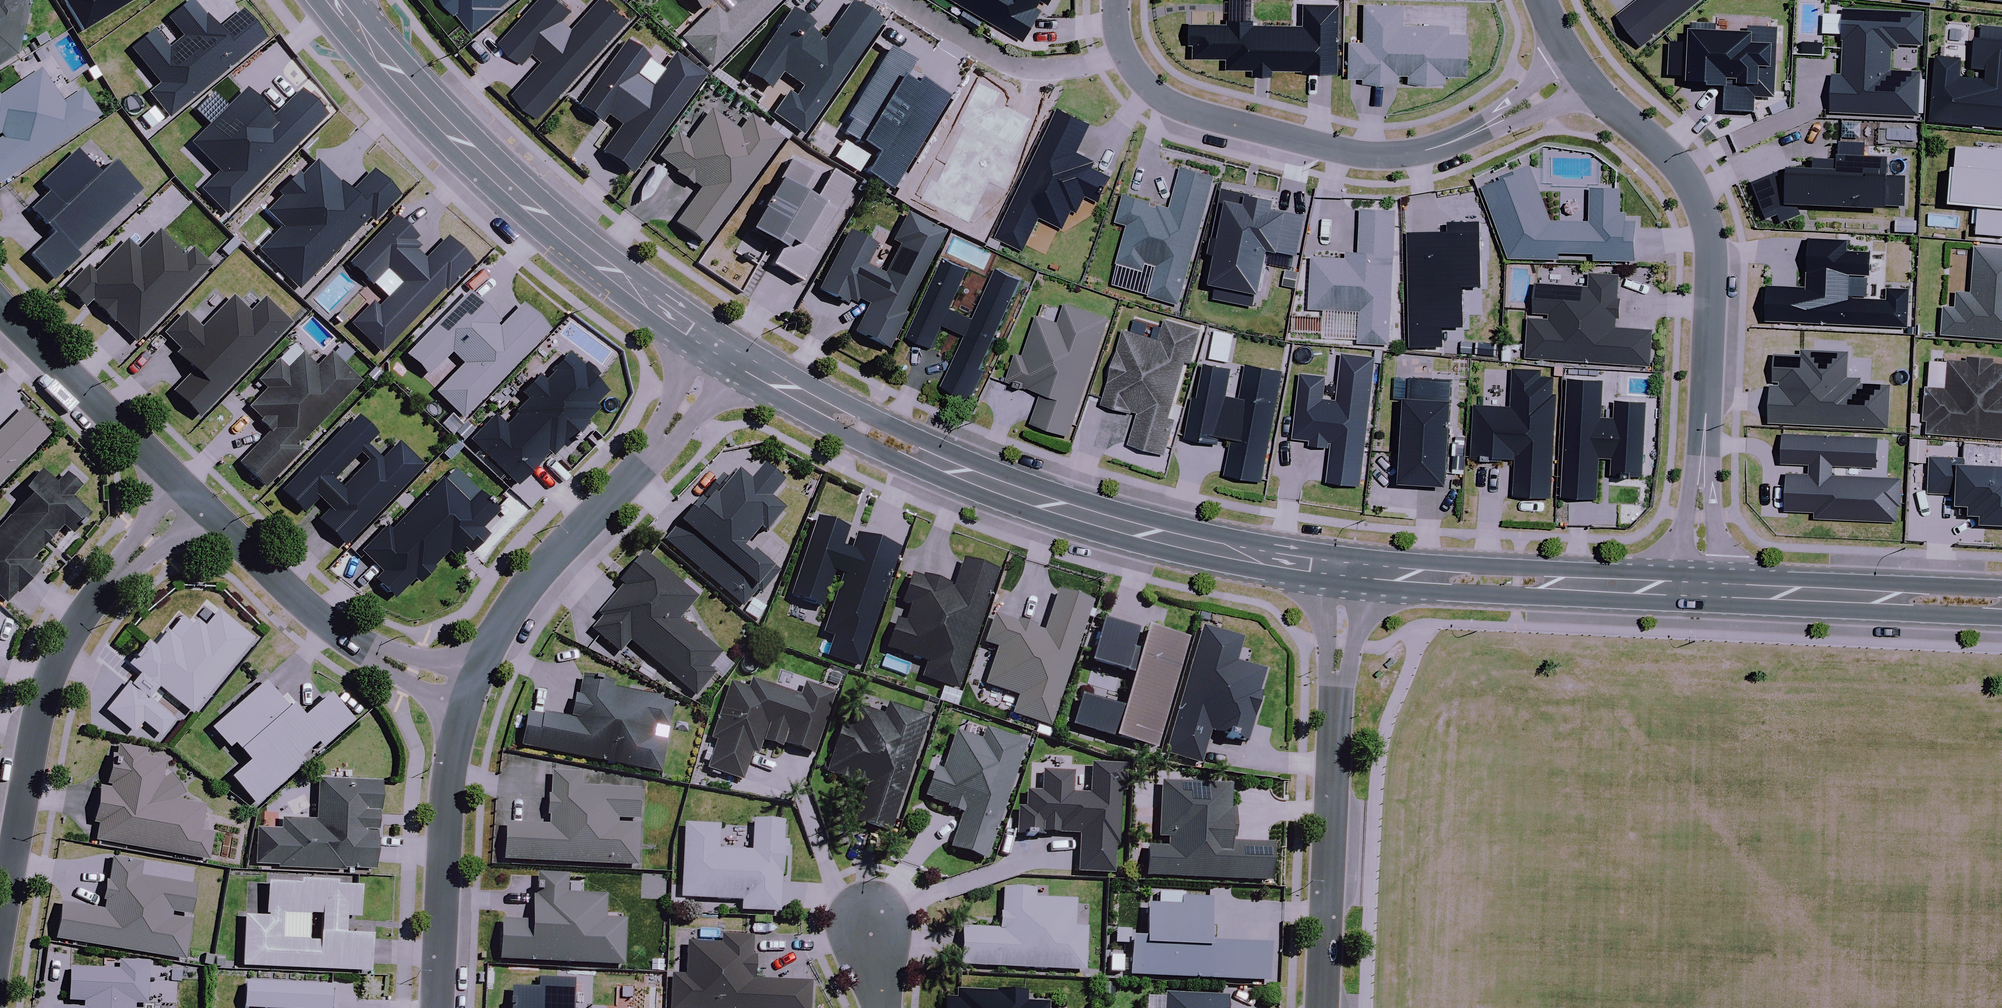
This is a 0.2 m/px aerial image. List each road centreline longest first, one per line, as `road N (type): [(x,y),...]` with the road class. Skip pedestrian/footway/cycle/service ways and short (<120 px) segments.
road 1 (secondary): [(1343,575),(1262,565),(960,472),(721,357)]
road 2 (residential): [(1701,590),(1708,227),(1689,184),(1579,68)]
road 3 (secondary): [(721,357),(647,308),(459,141),(386,64),(341,0)]
road 4 (residential): [(1579,68),(1453,143),(1389,156),(1325,148),(1174,106),(1146,85),(1123,53)]
road 5 (residential): [(194,500),(73,632),(40,721),(0,937)]
road 6 (residential): [(1343,575),(1324,1007)]
road 7 (tertiary): [(470,692),(498,635),(548,567),(657,445),(721,357)]
road 8 (secondary): [(1701,590),(1343,575)]
road 9 (residential): [(194,500),(325,621),(398,666),(470,692)]
road 10 (tertiary): [(438,1007),(450,787),(470,692)]
road 11 (secondary): [(2001,604),(1701,590)]
road 12 (residential): [(0,305),(194,500)]
road 13 (residential): [(1123,53),(1021,68),(908,0)]

